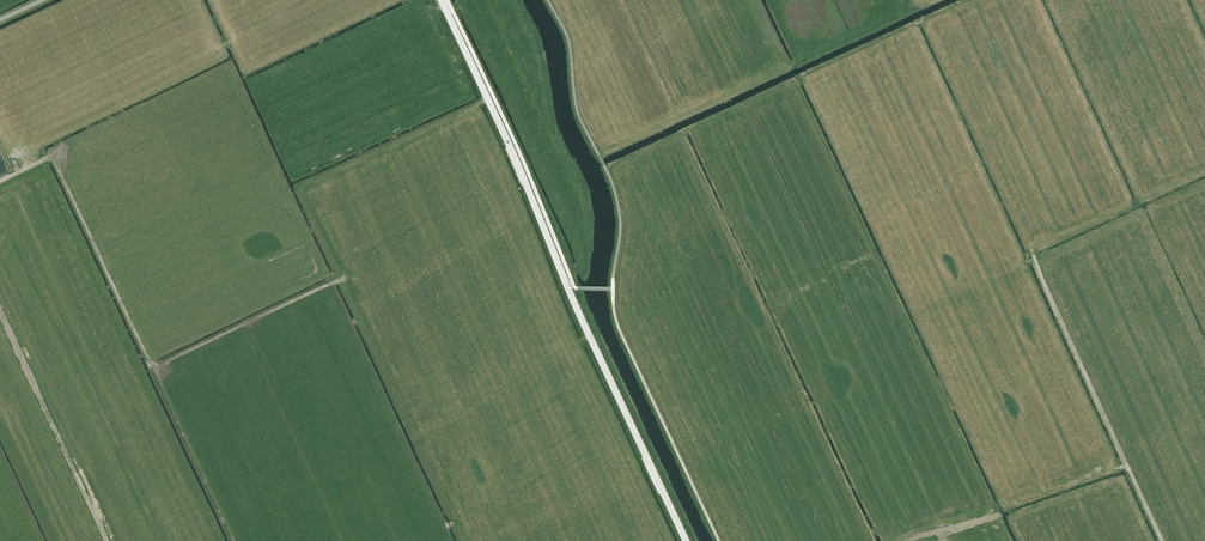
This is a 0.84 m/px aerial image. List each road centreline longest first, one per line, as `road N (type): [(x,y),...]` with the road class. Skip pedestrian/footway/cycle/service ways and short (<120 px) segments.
road 1 (tertiary): [(686,540),(441,0)]

